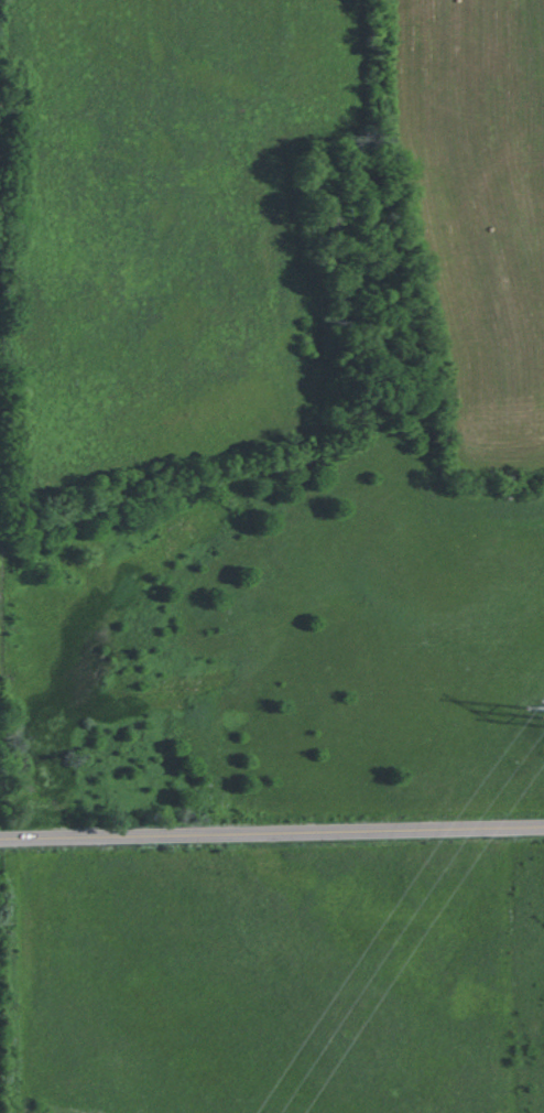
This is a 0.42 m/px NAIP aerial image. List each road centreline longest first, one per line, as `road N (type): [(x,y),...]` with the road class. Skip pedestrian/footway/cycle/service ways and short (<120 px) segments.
road 1 (residential): [(0,838),(543,825)]

